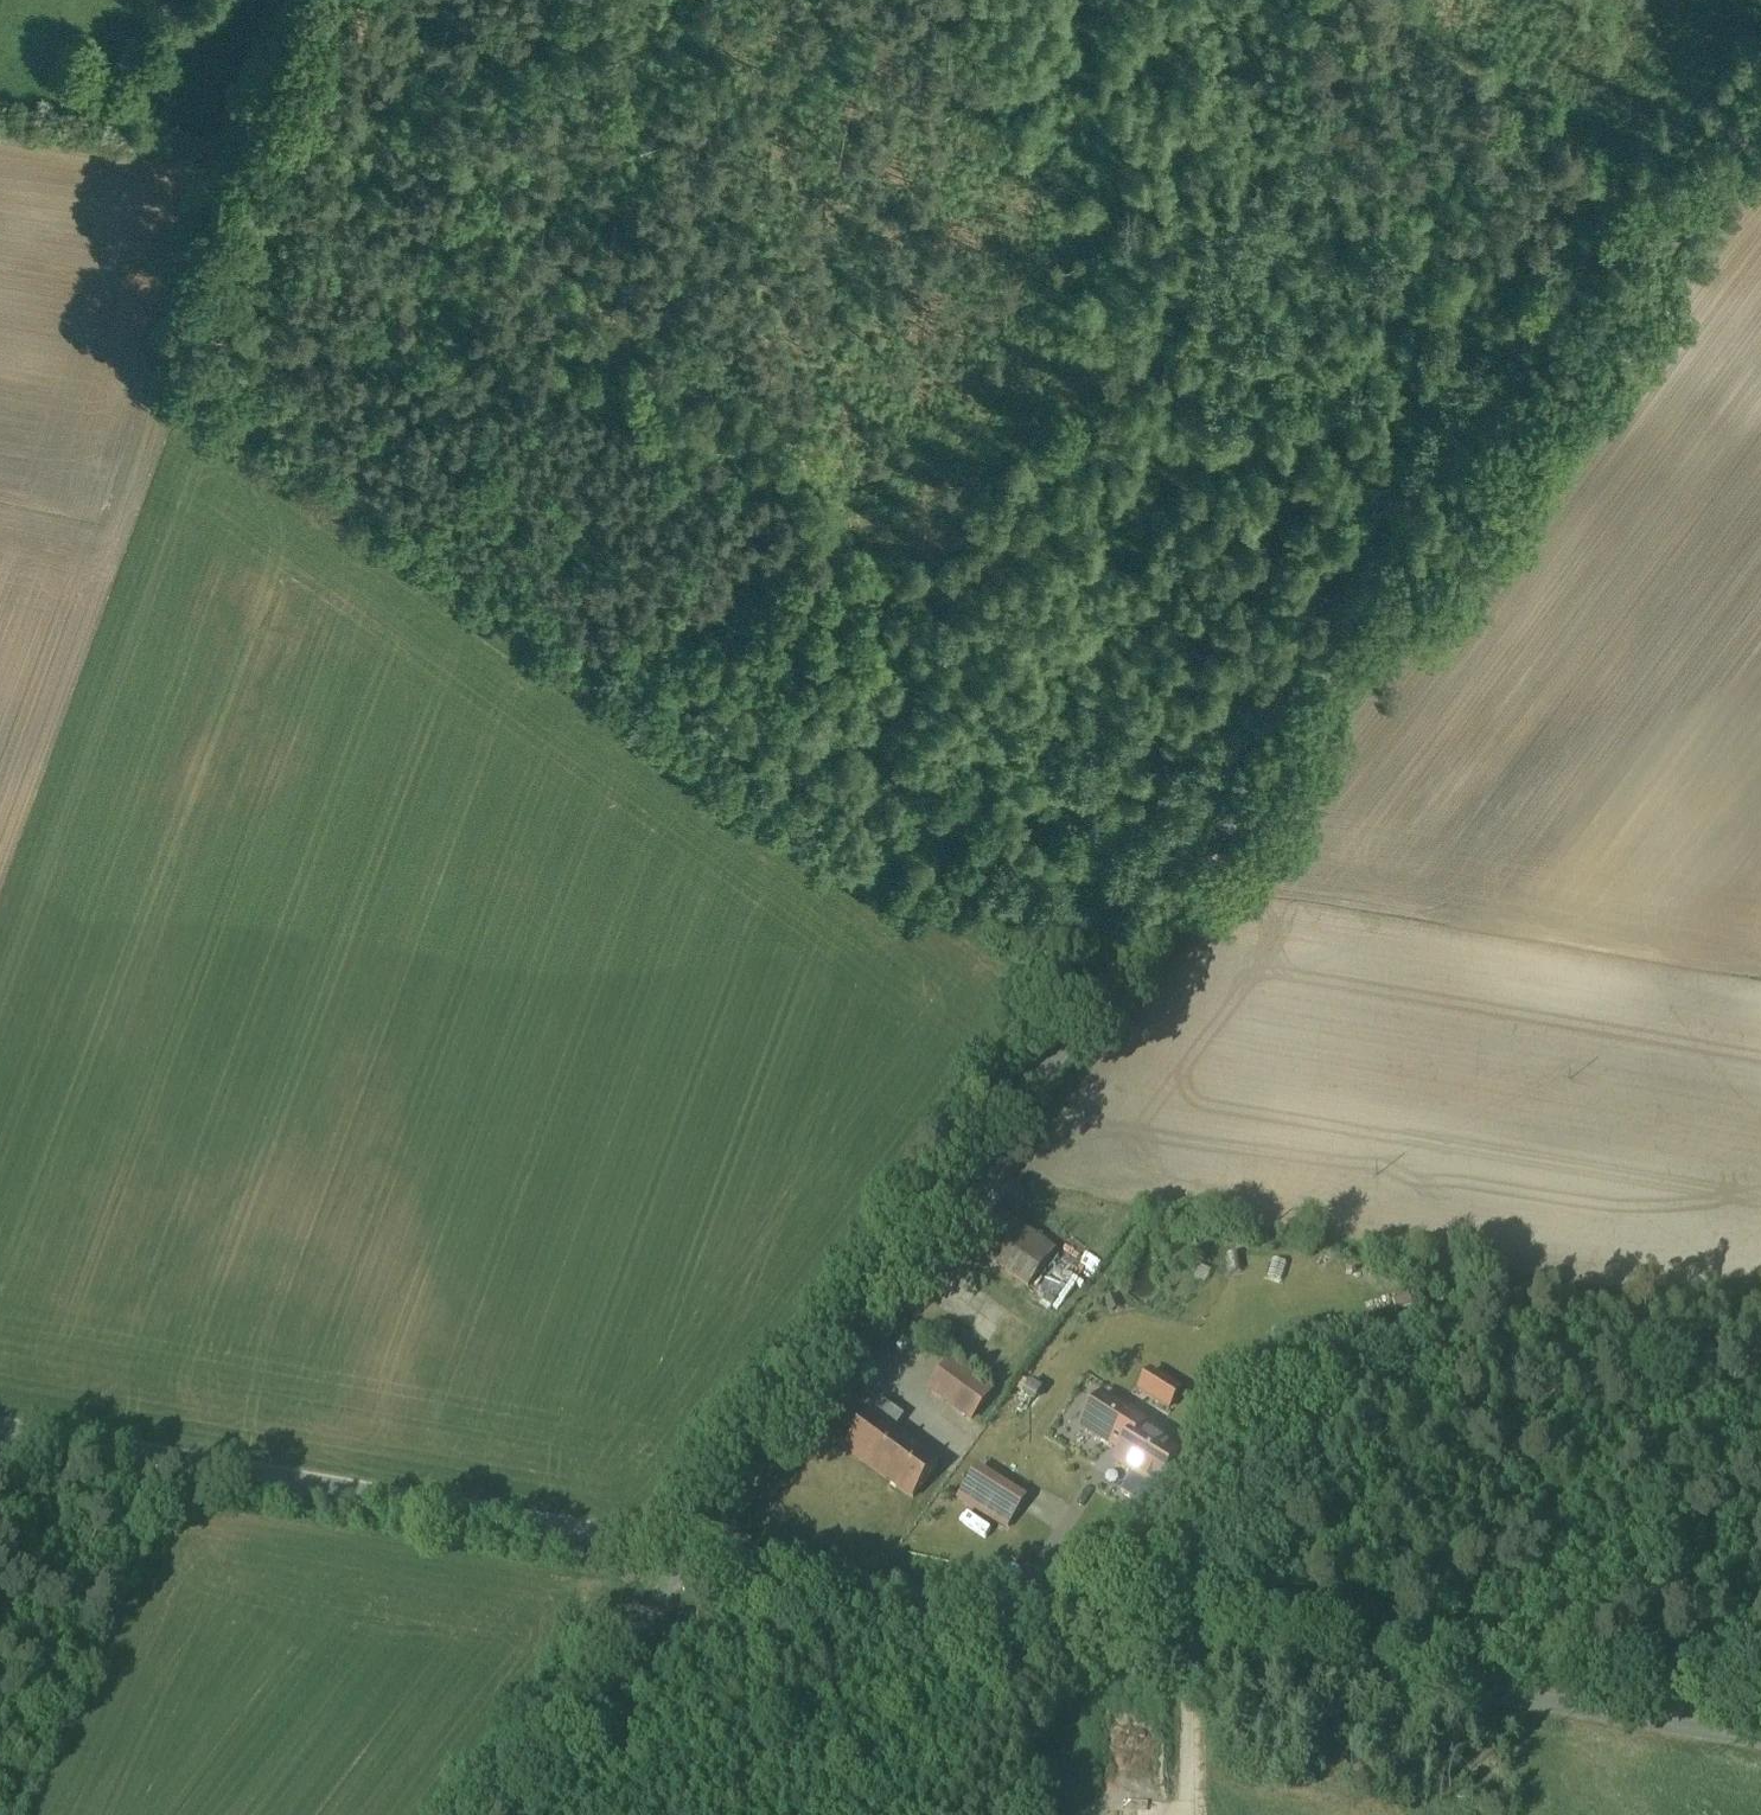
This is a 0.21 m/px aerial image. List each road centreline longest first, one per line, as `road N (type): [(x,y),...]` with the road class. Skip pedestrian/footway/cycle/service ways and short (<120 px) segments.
road 1 (unclassified): [(693,1554),(1760,136)]
road 2 (unclassified): [(693,1554),(1760,1710)]
road 3 (unclassified): [(0,1431),(693,1554)]
road 4 (unclassified): [(500,1814),(693,1554)]

